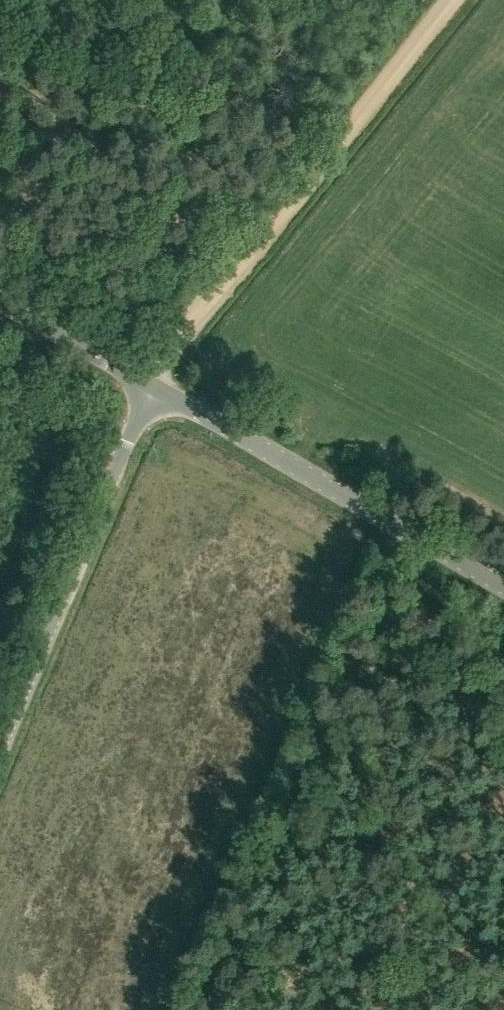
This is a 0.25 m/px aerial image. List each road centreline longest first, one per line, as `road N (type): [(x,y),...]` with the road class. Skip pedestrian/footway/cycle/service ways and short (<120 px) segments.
road 1 (track): [(152,384),(453,0)]
road 2 (tertiary): [(503,584),(152,384)]
road 3 (unclassified): [(0,735),(152,384)]
road 4 (tertiary): [(152,384),(0,298)]

